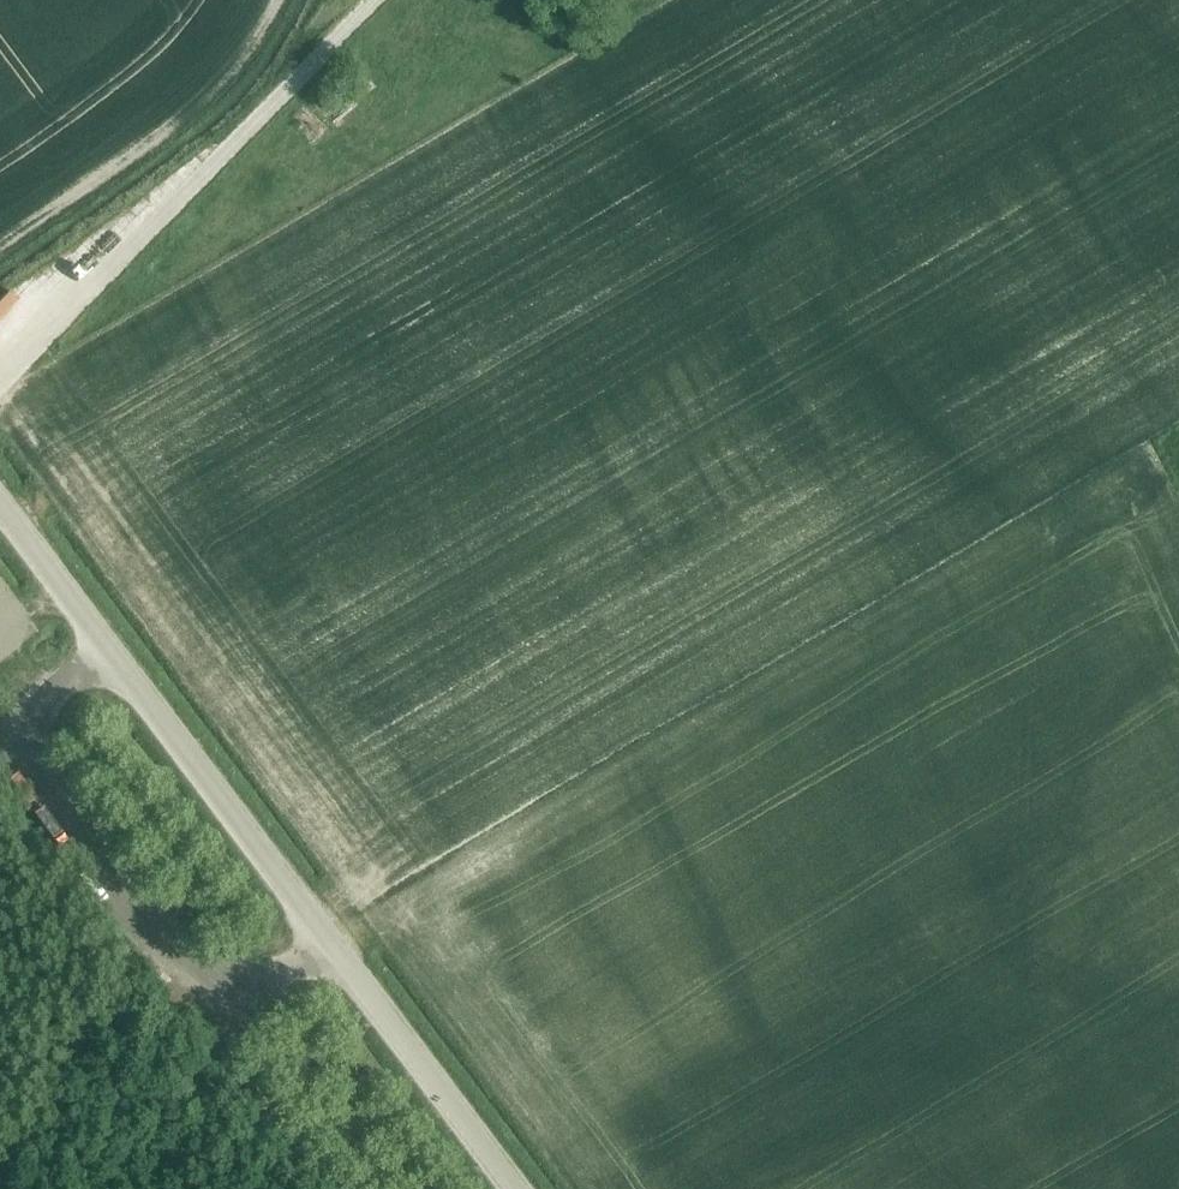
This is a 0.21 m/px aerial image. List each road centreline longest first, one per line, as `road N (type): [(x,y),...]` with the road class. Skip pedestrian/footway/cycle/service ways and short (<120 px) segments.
road 1 (unclassified): [(517,1188),(0,501)]

